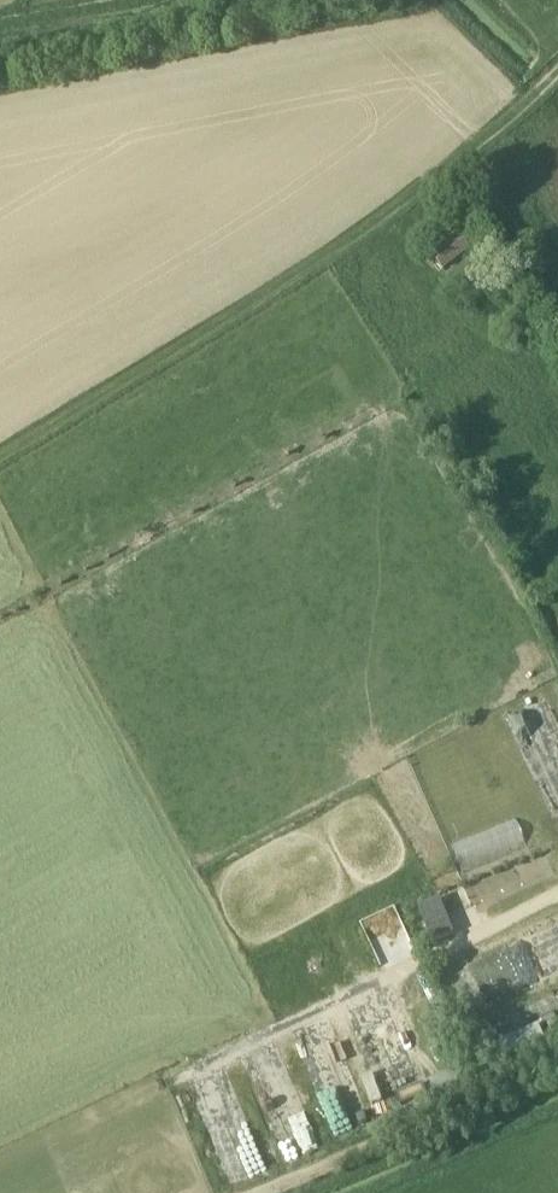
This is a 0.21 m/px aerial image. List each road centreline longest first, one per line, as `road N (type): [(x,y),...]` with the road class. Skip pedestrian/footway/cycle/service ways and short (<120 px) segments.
road 1 (track): [(0,461),(264,305),(552,80)]
road 2 (track): [(557,892),(0,1160)]

